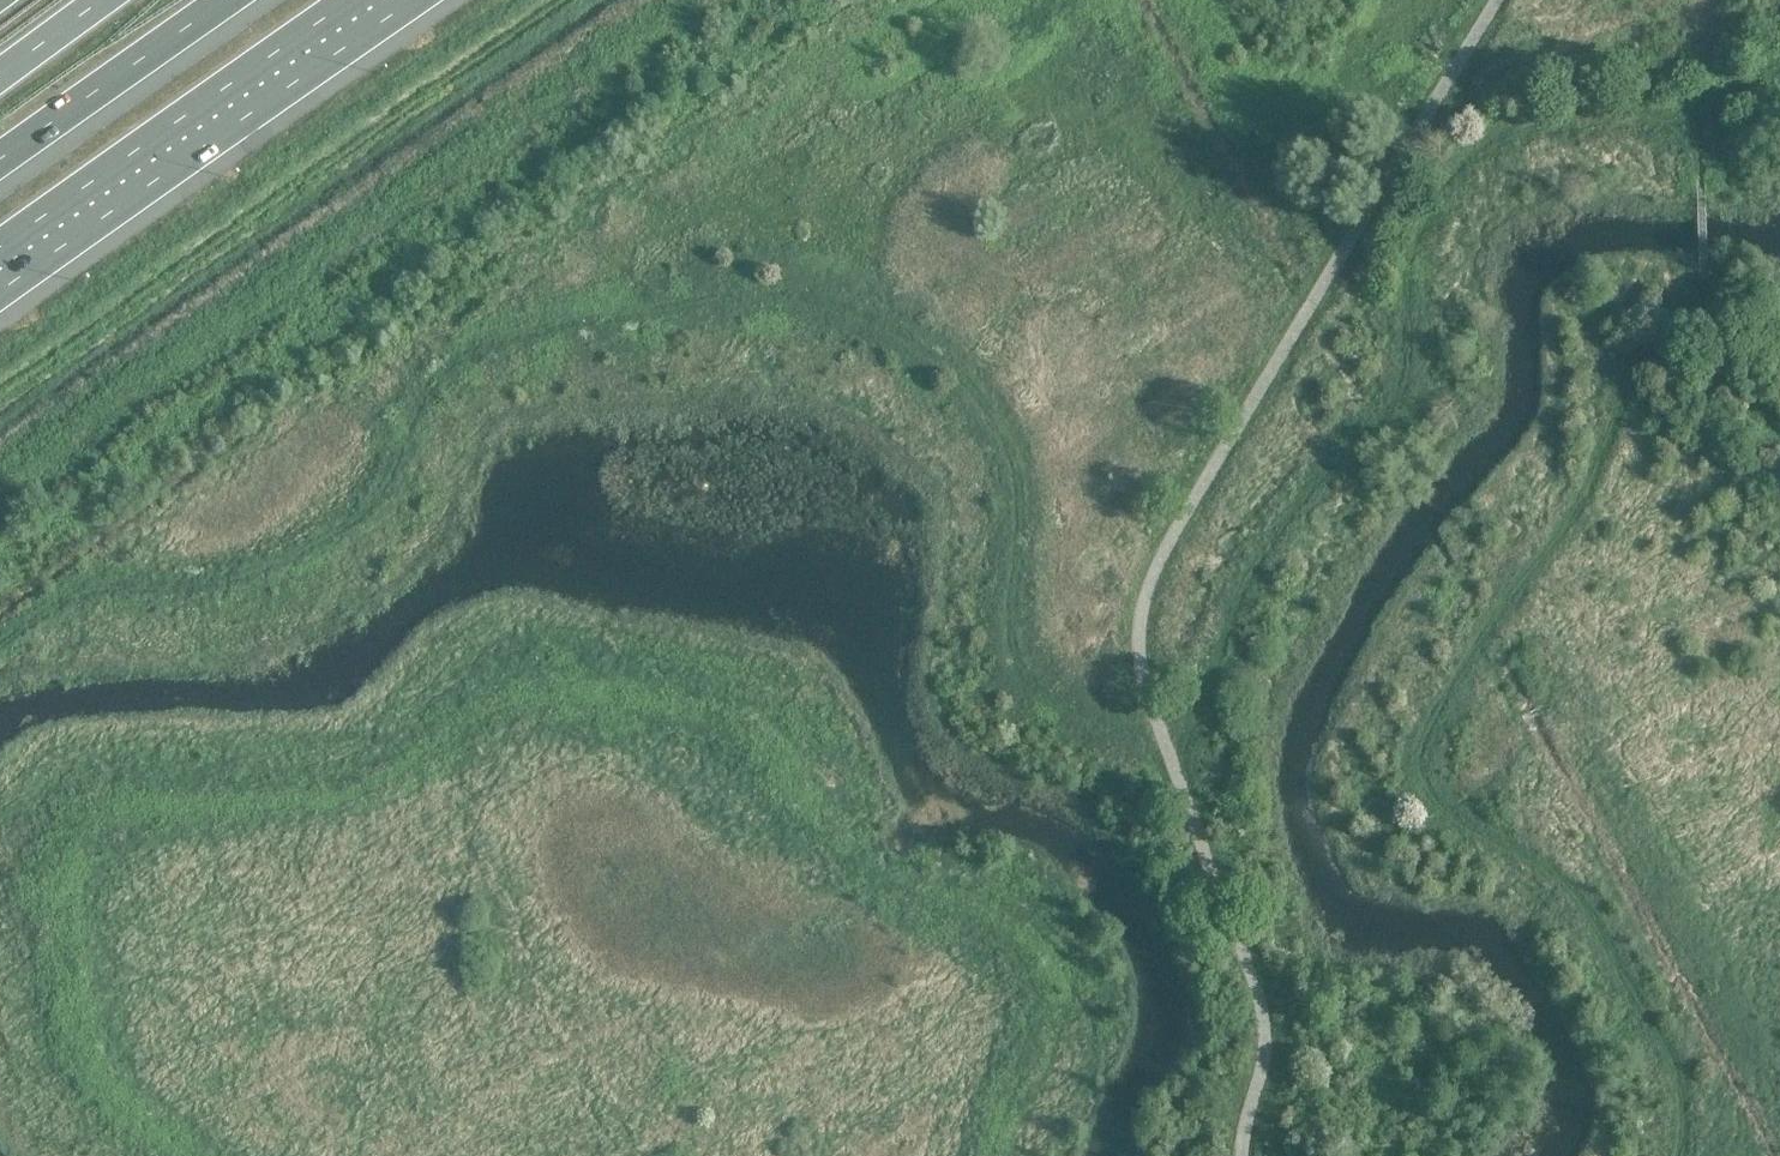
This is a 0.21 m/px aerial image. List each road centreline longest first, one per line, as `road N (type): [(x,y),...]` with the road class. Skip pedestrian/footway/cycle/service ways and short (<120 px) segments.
road 1 (motorway): [(0,270),(381,0)]
road 2 (motorway): [(0,163),(230,0)]
road 3 (motorway): [(104,0),(0,76)]

